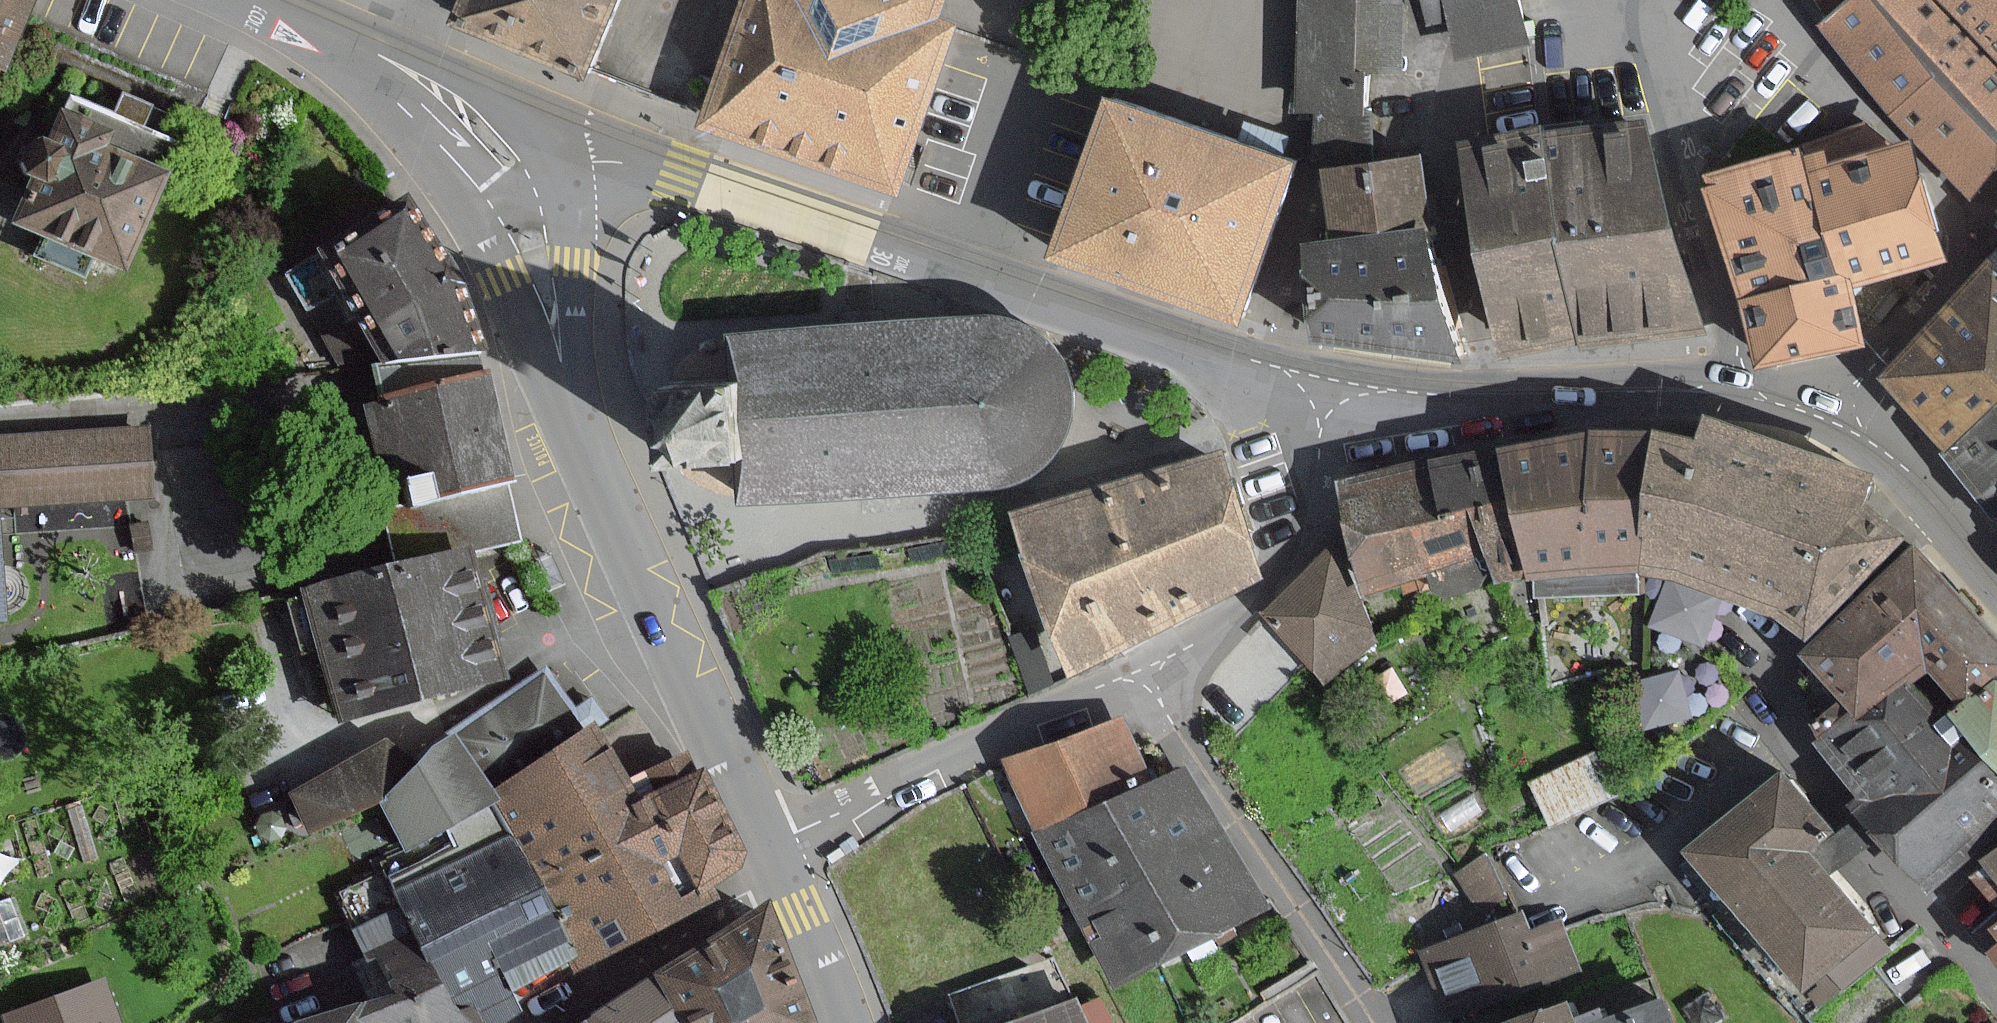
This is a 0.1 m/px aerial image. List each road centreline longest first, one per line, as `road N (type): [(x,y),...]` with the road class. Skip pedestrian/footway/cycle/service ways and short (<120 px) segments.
road 1 (tertiary): [(1334,379),(1166,337),(714,191),(621,173),(555,183)]
road 2 (tertiary): [(568,396),(637,575),(772,843)]
road 3 (residential): [(1138,668),(1373,1022)]
road 4 (tertiary): [(1743,397),(1447,394),(1334,379)]
road 5 (residential): [(1743,397),(1663,89),(1657,0)]
road 6 (residential): [(1138,668),(918,766),(772,843)]
road 7 (residential): [(1334,379),(1318,496),(1283,570),(1222,619),(1138,668)]
road 8 (residential): [(1773,706),(1856,830),(1996,999)]
road 9 (tertiary): [(555,183),(526,134),(465,83),(268,18)]
road 10 (residential): [(1774,0),(1806,44),(1920,154),(1980,234)]
road 11 (tertiary): [(268,18),(390,98),(482,215)]
road 12 (residential): [(544,1022),(785,871)]
road 13 (residential): [(1831,420),(1980,234)]
road 14 (tertiary): [(1996,581),(1912,472),(1831,420)]
road 15 (tertiary): [(568,396),(571,251),(555,183)]
road 16 (tertiary): [(482,215),(568,396)]
road 17 (tertiary): [(785,871),(850,1022)]

